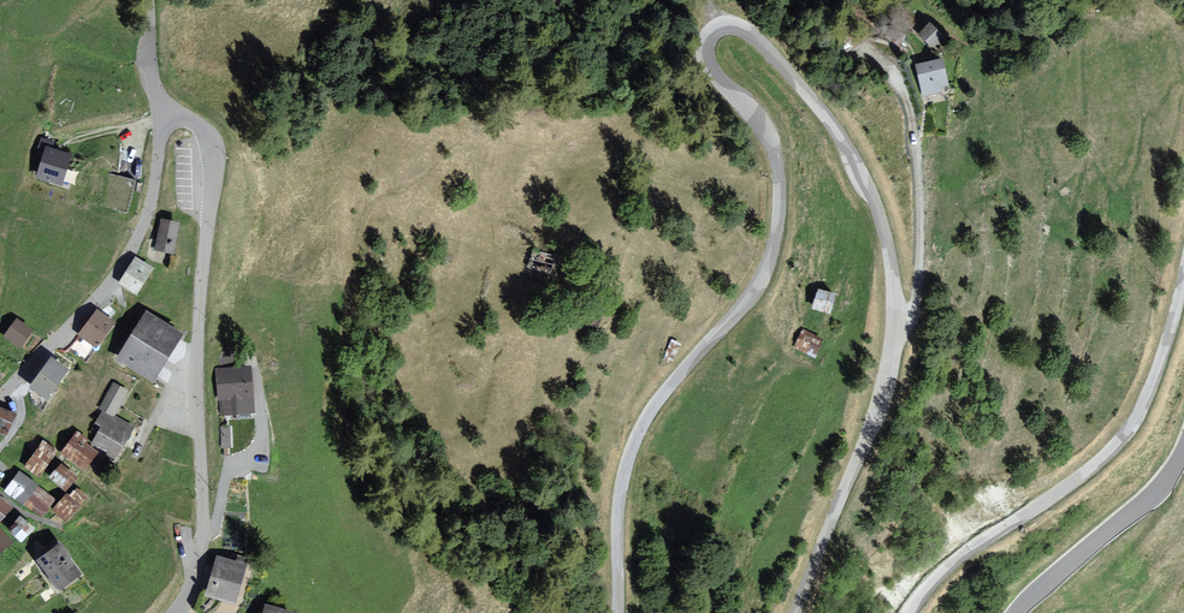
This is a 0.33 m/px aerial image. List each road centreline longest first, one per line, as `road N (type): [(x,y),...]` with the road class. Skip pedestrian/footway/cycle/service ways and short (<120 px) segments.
road 1 (unclassified): [(797,612),(876,410),(893,283),(878,211),(836,130),(764,47),(726,27),(710,36),(708,65),(771,145),(776,239),(761,278),(652,407),(634,441),(618,508),(618,612)]
road 2 (unclassified): [(178,612),(197,575),(202,535),(198,336),(211,170),(203,131),(186,119),(168,120)]
road 3 (unclassified): [(1183,275),(1154,379),(1123,437),(1072,483),(969,551),(909,612)]
road 4 (unclassified): [(168,120),(146,219),(123,264),(0,398)]
road 5 (track): [(893,322),(921,301),(919,165),(906,95),(893,69),(871,52)]
road 6 (tertiary): [(1015,612),(1157,492),(1183,449)]
road 7 (unclassified): [(168,120),(150,71),(150,0)]

